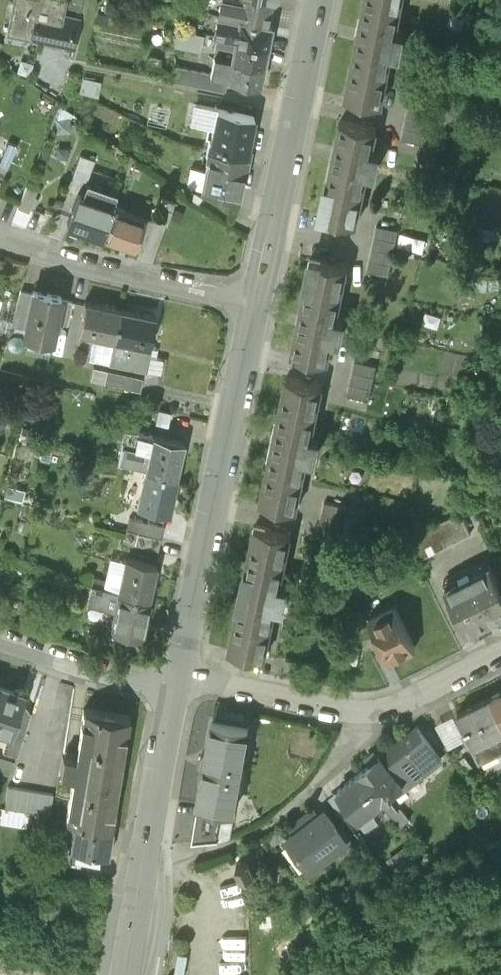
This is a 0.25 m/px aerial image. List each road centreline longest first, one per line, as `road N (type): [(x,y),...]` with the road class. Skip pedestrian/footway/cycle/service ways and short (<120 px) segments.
road 1 (secondary): [(177,678),(255,305)]
road 2 (secondary): [(255,305),(318,0)]
road 3 (secondary): [(121,974),(177,678)]
road 4 (residential): [(255,305),(87,268),(0,237)]
road 5 (residential): [(177,678),(371,707)]
road 6 (residential): [(177,678),(0,639)]
road 7 (residential): [(371,707),(500,647)]
road 8 (track): [(377,974),(500,917)]
road 9 (residential): [(371,707),(328,769),(289,808)]

